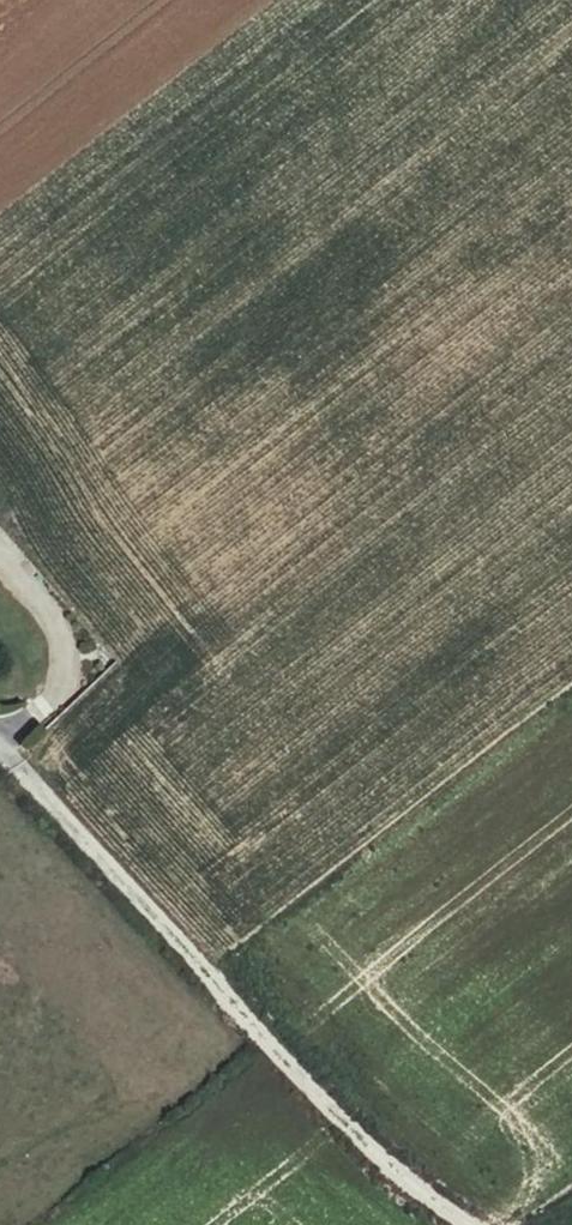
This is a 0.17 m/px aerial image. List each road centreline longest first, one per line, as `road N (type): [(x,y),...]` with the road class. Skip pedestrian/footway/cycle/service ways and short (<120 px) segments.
road 1 (residential): [(266,1039),(0,757)]

